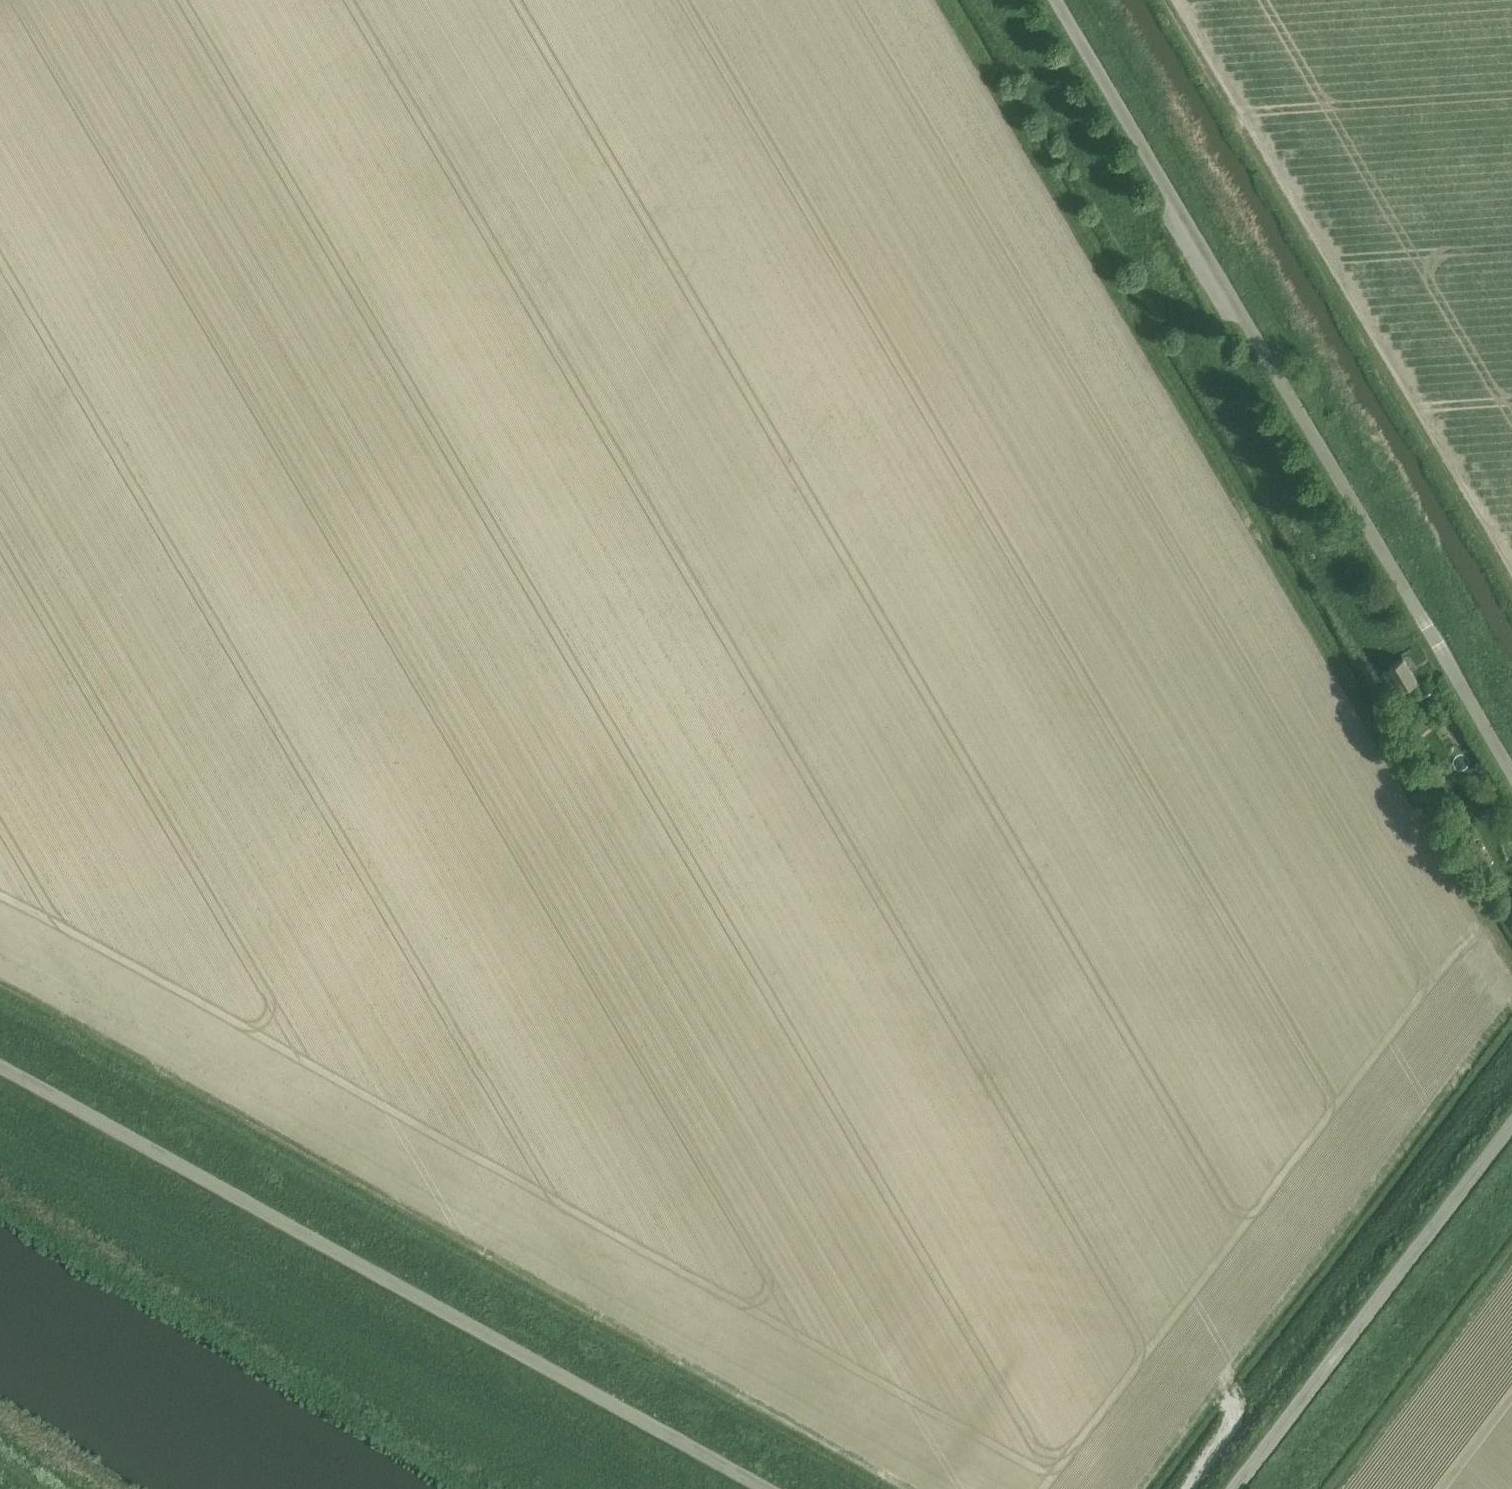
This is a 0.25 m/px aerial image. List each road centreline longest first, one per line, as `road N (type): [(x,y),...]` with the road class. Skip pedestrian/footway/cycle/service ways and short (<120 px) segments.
road 1 (unclassified): [(1511,771),(1056,0)]
road 2 (unclassified): [(766,1488),(0,1061)]
road 3 (unclassified): [(1511,1128),(1238,1488)]

